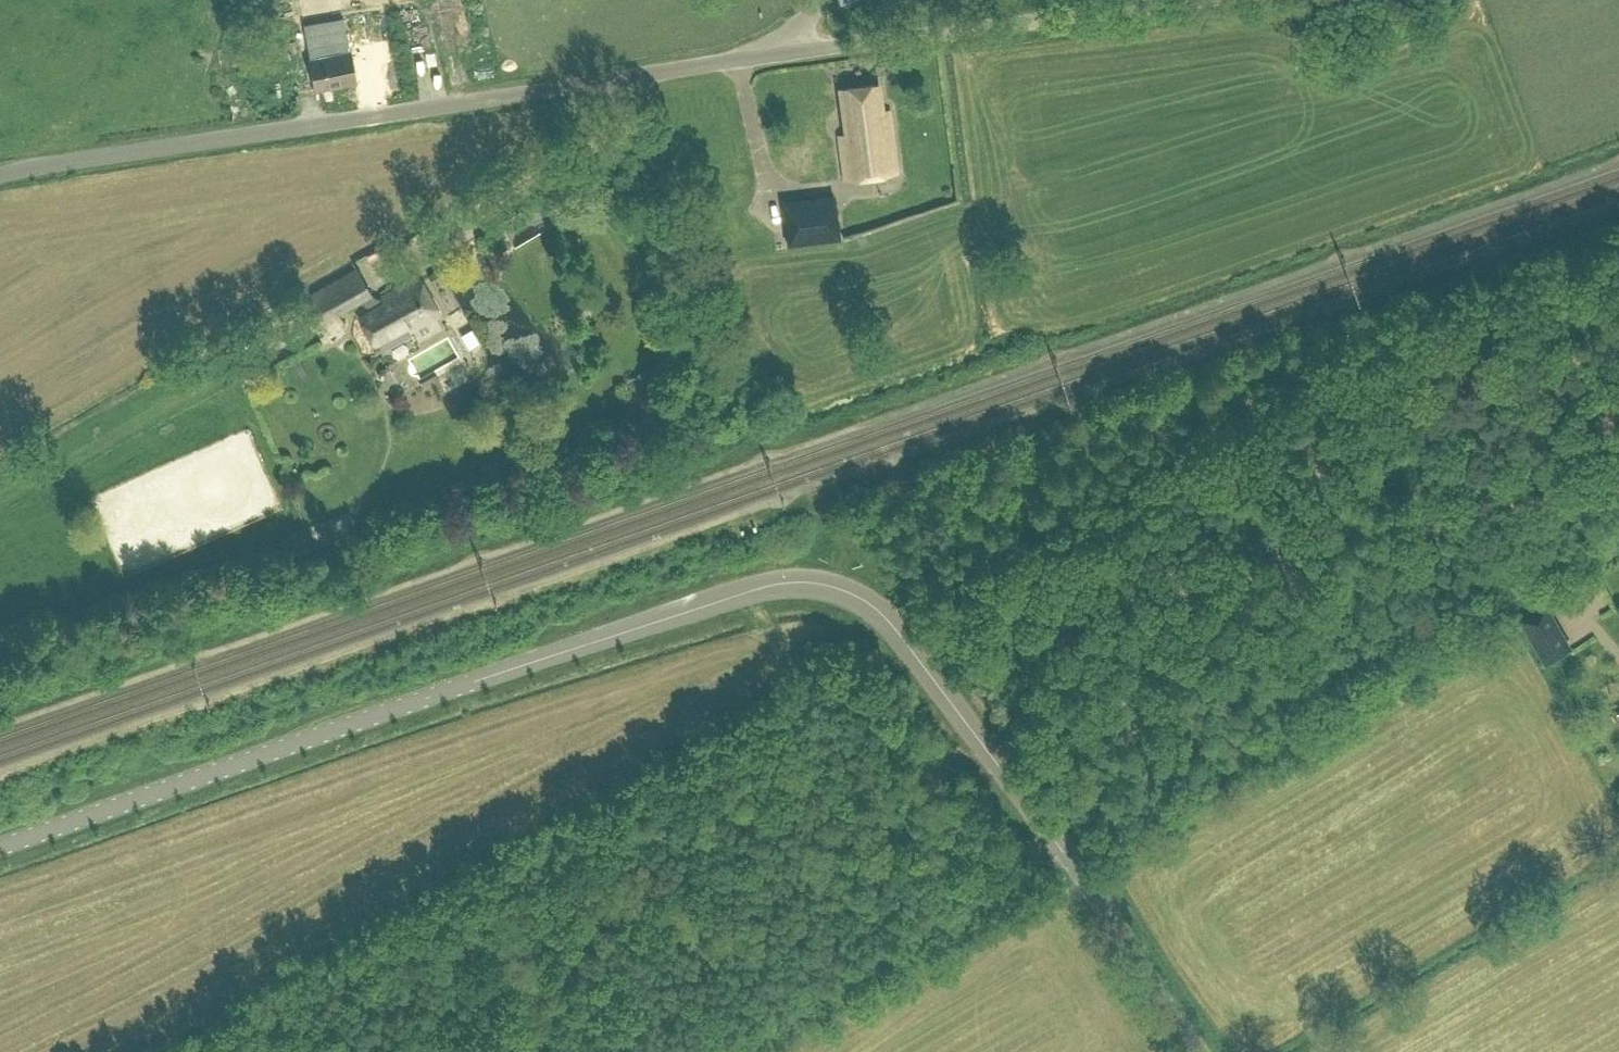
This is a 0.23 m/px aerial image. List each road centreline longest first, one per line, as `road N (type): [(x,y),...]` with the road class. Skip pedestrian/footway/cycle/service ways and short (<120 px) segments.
road 1 (unclassified): [(0,846),(752,589),(778,581),(832,586)]
road 2 (unclassified): [(0,169),(795,50)]
road 3 (unclassified): [(1199,1051),(904,639),(881,612),(832,586)]
road 4 (unclassified): [(795,50),(1180,0)]

